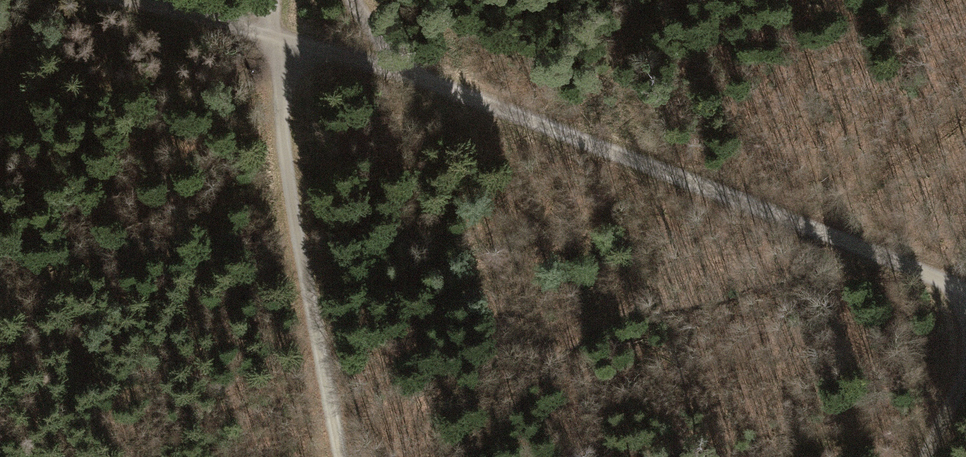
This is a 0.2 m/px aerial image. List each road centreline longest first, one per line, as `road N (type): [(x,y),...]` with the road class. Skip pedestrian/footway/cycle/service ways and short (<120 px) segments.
road 1 (track): [(267,36),(451,91),(965,290)]
road 2 (track): [(337,456),(282,134),(290,42)]
road 3 (track): [(267,36),(94,0)]

